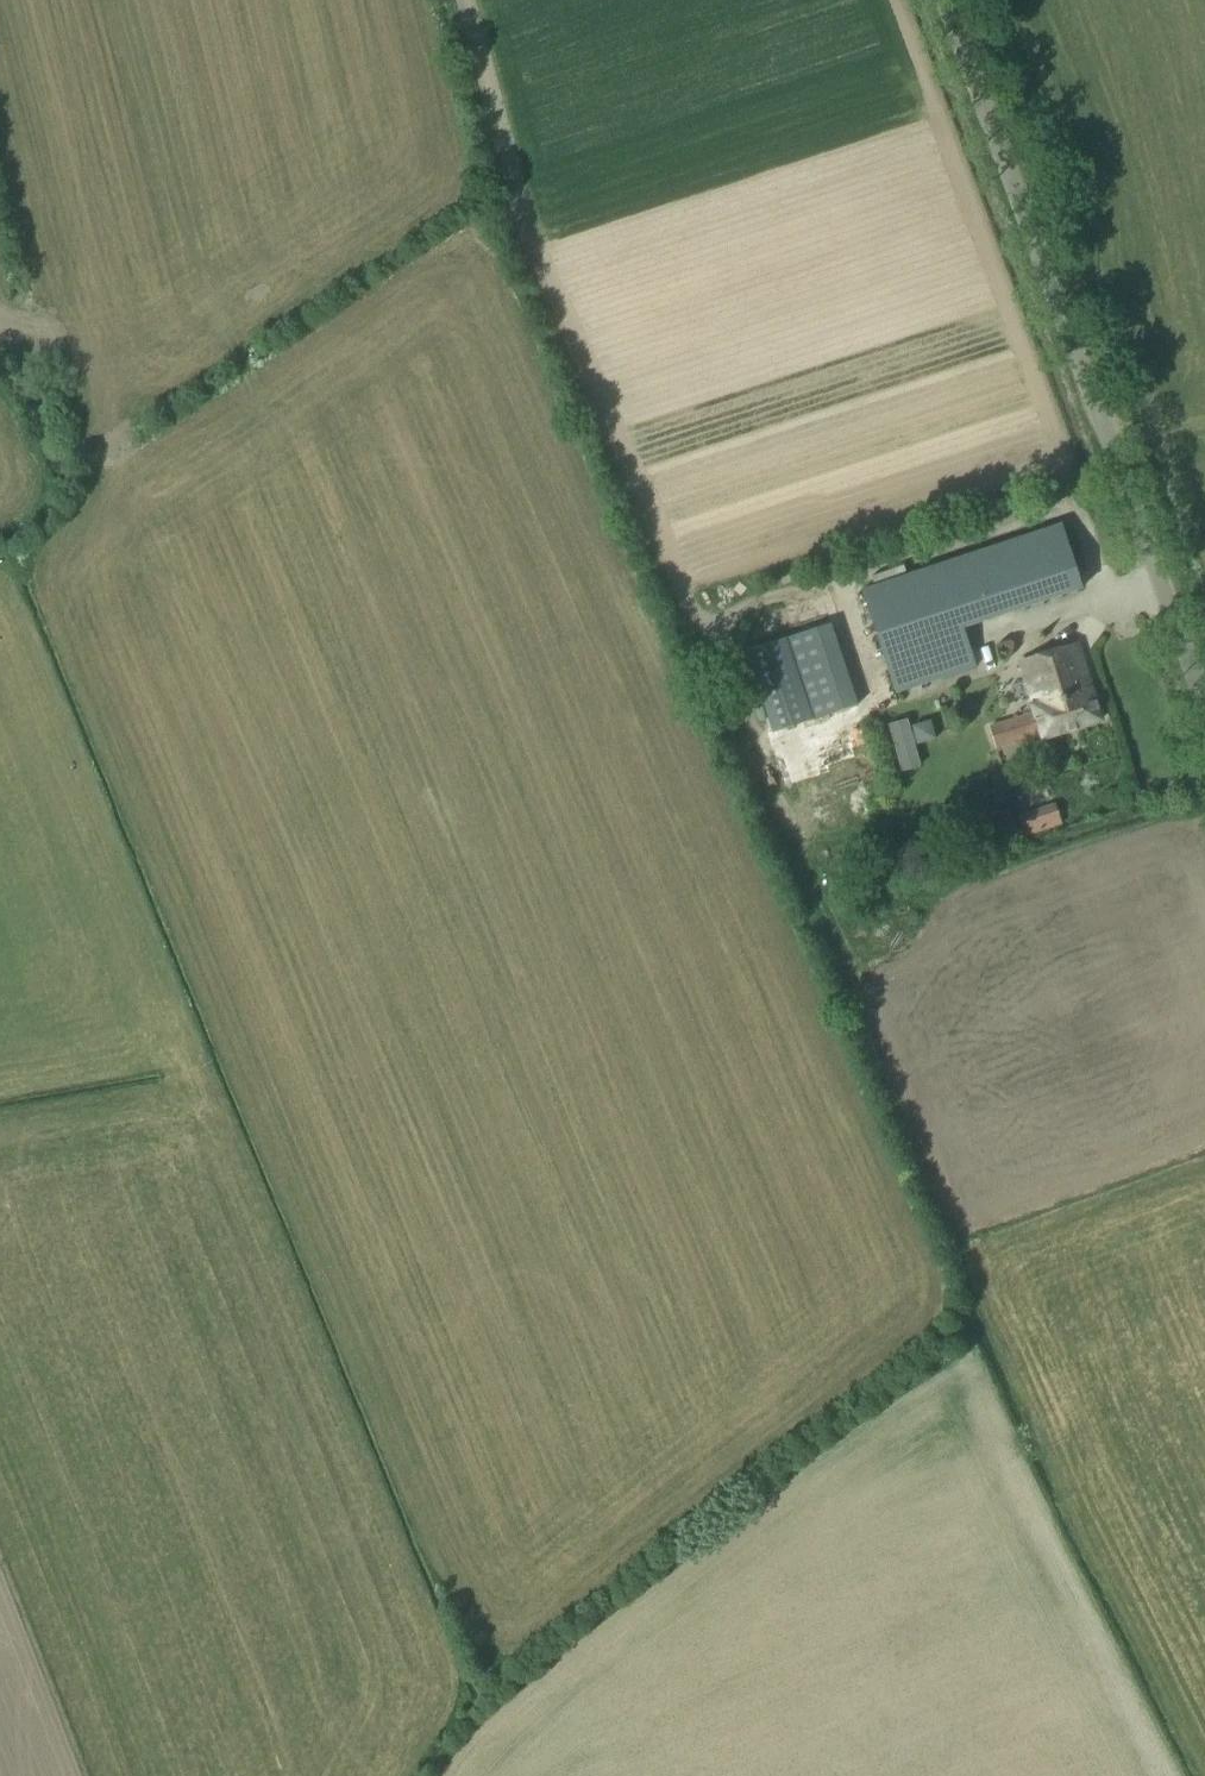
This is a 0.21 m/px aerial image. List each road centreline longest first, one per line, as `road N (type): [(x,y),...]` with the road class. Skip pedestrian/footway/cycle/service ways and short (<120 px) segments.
road 1 (unclassified): [(1204,702),(952,0)]

